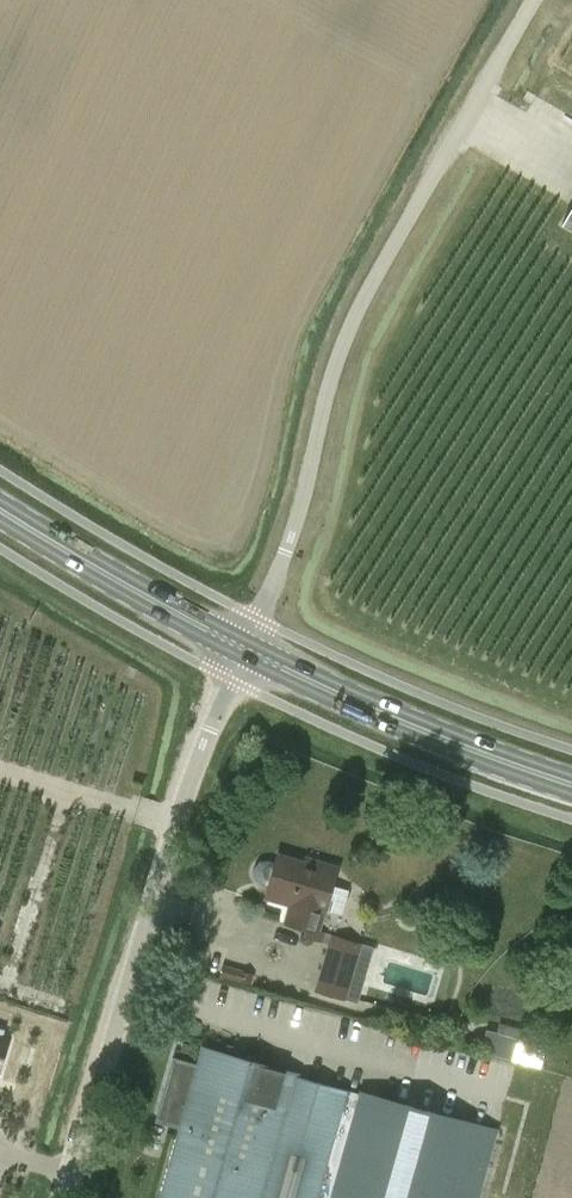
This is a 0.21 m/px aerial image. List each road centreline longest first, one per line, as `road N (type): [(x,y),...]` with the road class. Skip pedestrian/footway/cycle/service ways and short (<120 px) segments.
road 1 (unclassified): [(246,654),(264,627),(362,297),(533,0)]
road 2 (unclassified): [(70,1197),(187,789),(246,654)]
road 3 (primary): [(571,787),(480,758),(246,654)]
road 4 (primary): [(246,654),(0,512)]

